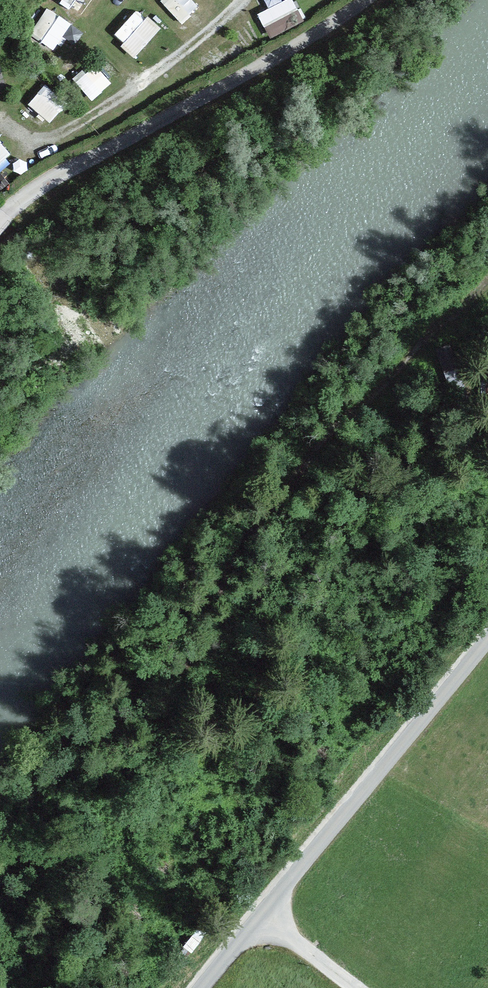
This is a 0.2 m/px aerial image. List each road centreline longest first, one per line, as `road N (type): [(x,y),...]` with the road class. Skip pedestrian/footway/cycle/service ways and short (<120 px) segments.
road 1 (unclassified): [(201,987),(487,639)]
road 2 (track): [(0,222),(39,184),(309,34),(346,0)]
road 3 (track): [(259,916),(356,987)]

